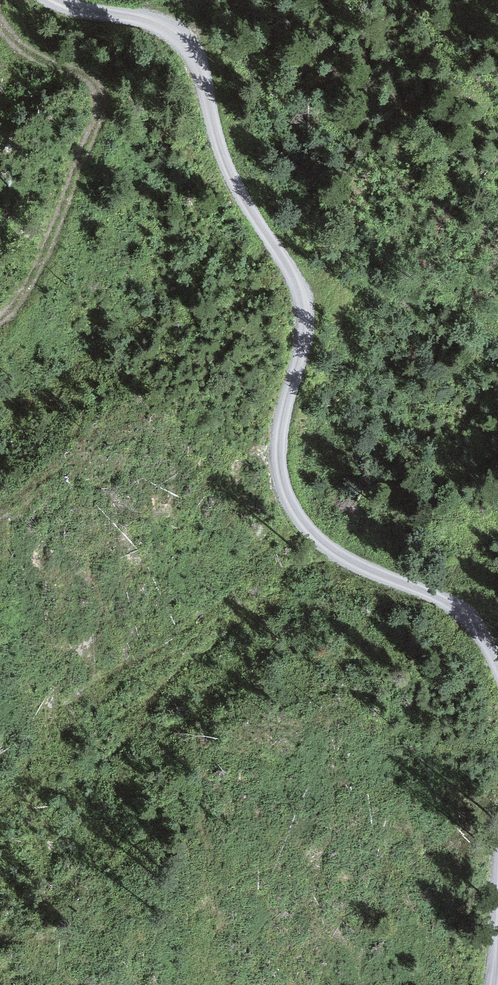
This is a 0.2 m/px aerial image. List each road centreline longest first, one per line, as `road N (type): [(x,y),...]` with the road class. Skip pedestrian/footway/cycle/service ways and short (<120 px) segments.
road 1 (track): [(497,663),(453,606),(328,547),(284,490),(279,445),(303,301),(232,179),(191,53),(151,21),(51,0)]
road 2 (track): [(0,322),(54,248),(103,89),(69,63),(32,57),(0,24)]

